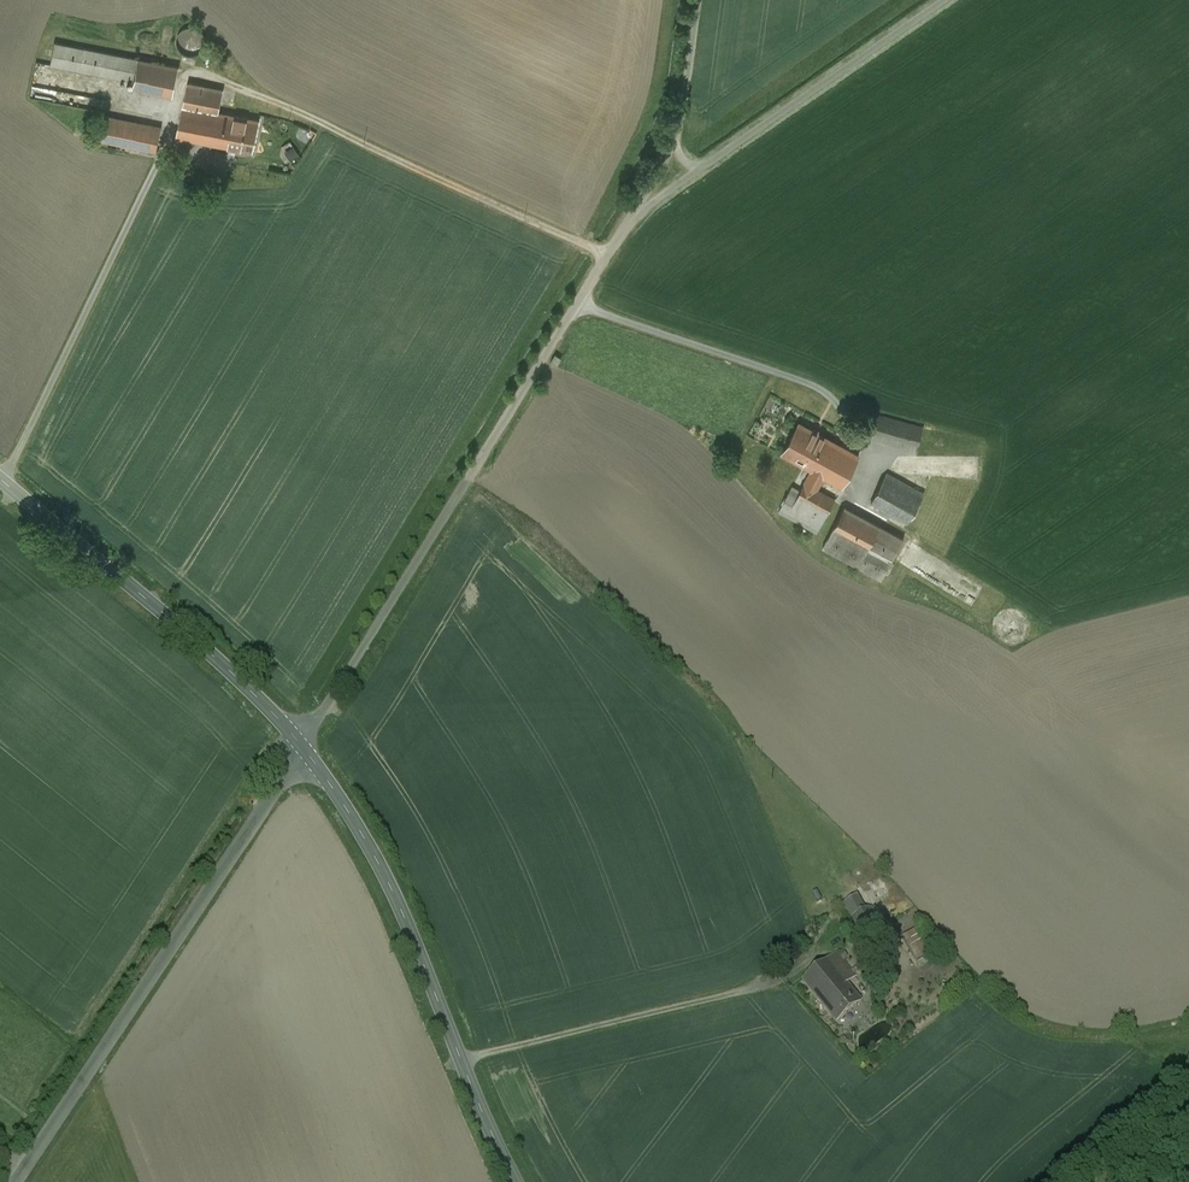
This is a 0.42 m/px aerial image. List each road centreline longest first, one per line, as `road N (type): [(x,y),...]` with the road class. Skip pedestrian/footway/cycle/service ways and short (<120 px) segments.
road 1 (unclassified): [(623,231),(303,748)]
road 2 (unclassified): [(303,748),(15,1181)]
road 3 (tertiary): [(303,748),(388,883),(516,1181)]
road 4 (tertiary): [(0,479),(214,658),(303,748)]
road 5 (unclassified): [(623,231),(679,183),(944,0)]
road 6 (unclassified): [(701,0),(680,132),(623,231)]

